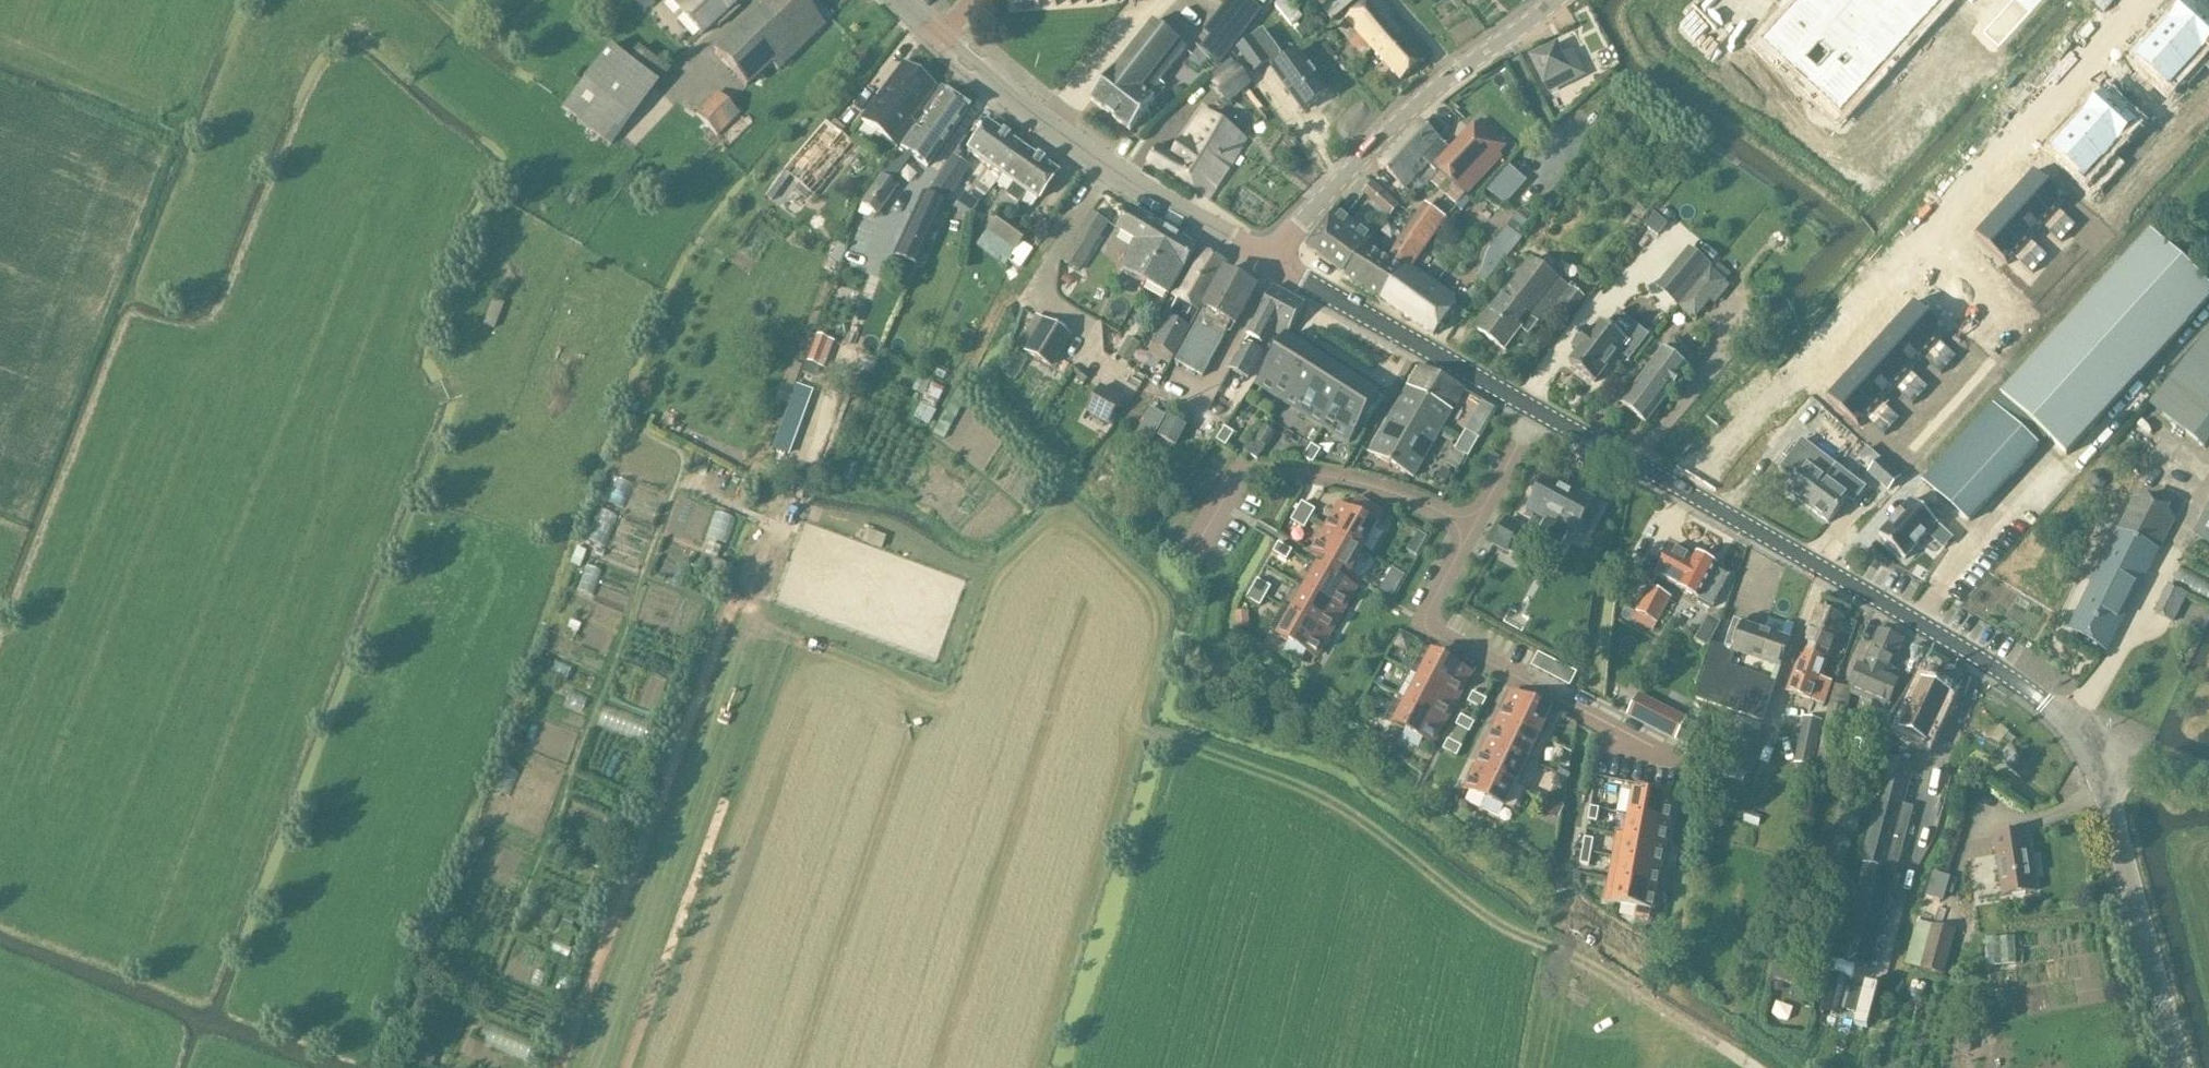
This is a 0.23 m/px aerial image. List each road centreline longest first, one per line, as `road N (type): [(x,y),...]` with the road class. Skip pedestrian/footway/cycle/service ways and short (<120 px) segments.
road 1 (residential): [(1687,495),(1739,427),(1794,384),(2137,0)]
road 2 (unclassified): [(2099,759),(2066,720),(1985,661),(1687,495)]
road 3 (track): [(912,11),(749,202),(693,295),(644,414)]
road 4 (unclassified): [(1272,261),(1050,130),(902,0)]
road 5 (residential): [(1472,525),(1427,625),(1676,757)]
road 6 (unclassified): [(1272,261),(1418,108),(1558,0)]
road 7 (residential): [(1472,525),(1344,478),(1255,470),(1236,480),(1189,558)]
road 8 (unclassified): [(2184,1067),(2099,759)]
road 9 (unclassified): [(1538,411),(1272,261)]
road 10 (unclassified): [(1687,495),(1538,411)]
road 11 (residential): [(1538,411),(1472,525)]

